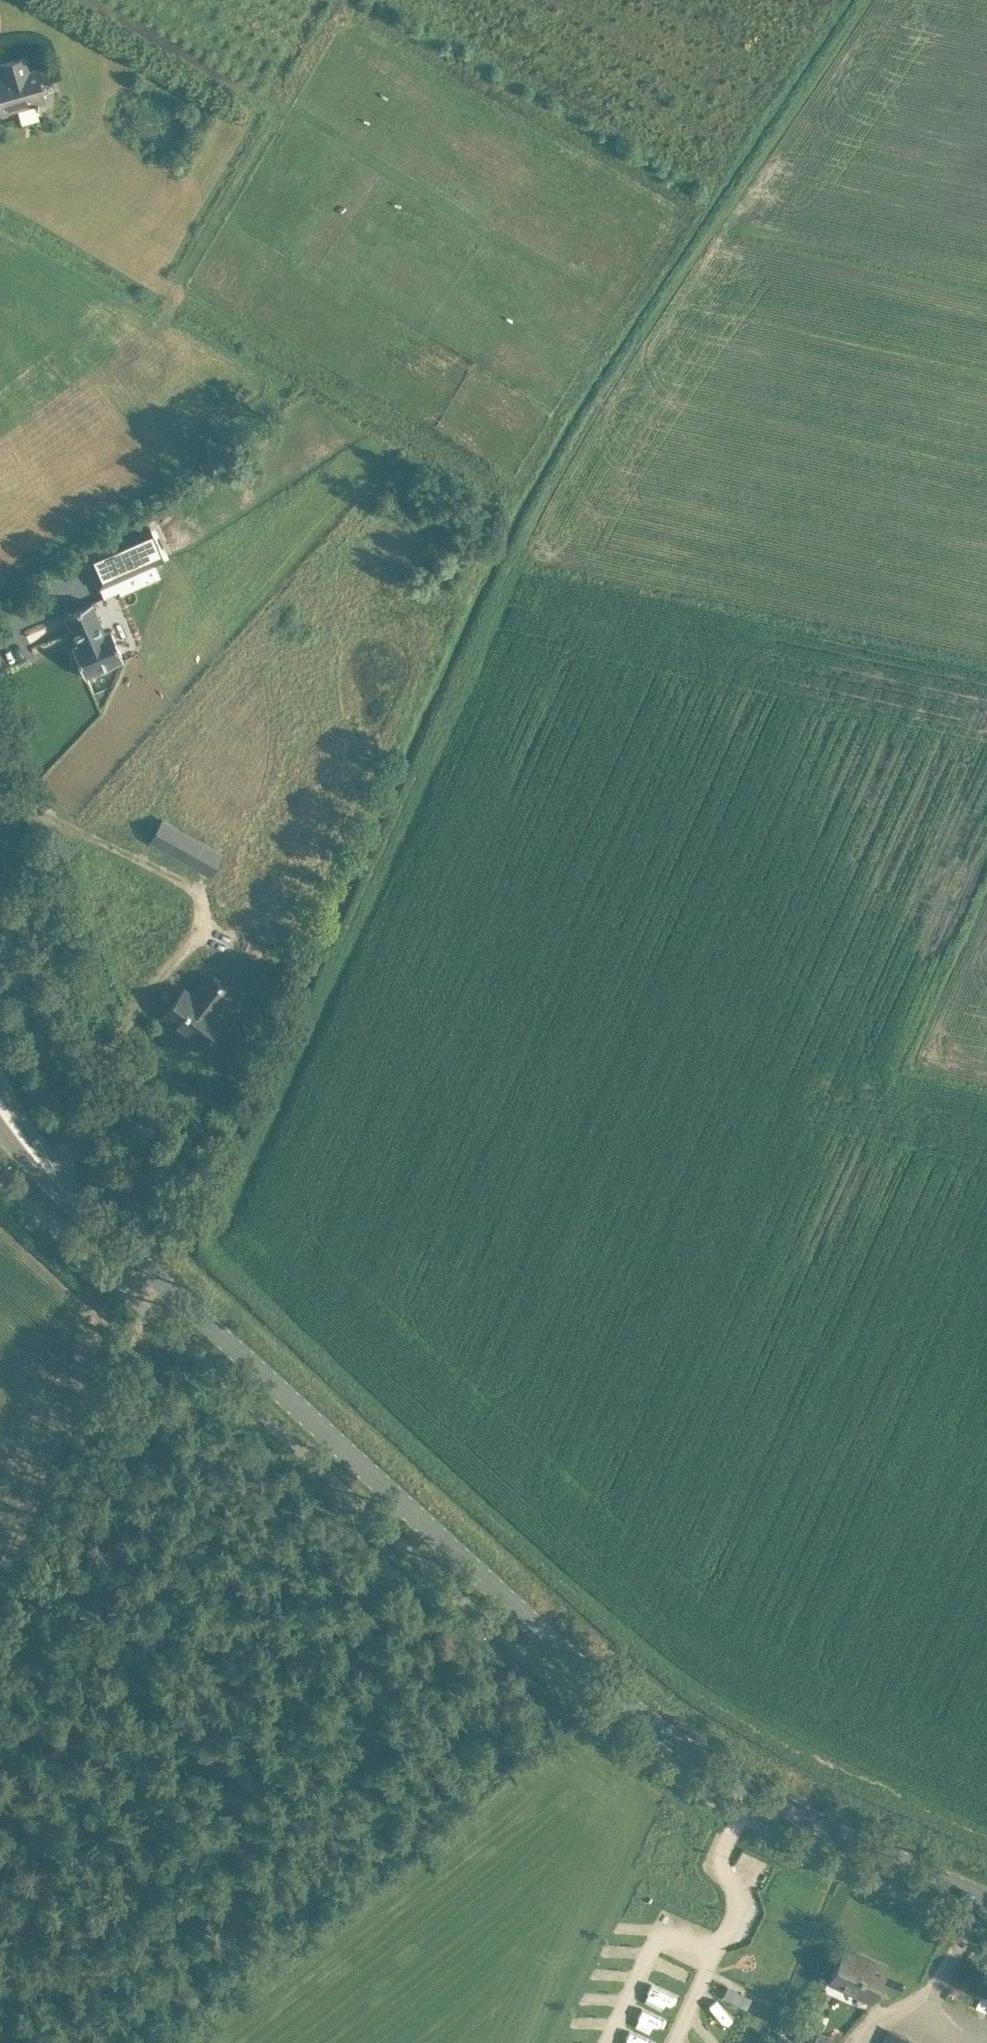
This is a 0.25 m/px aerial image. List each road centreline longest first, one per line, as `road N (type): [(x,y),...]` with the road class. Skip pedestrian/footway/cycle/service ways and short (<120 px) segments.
road 1 (tertiary): [(0,1107),(84,1211),(558,1648),(666,1734),(754,1790),(986,1899)]

